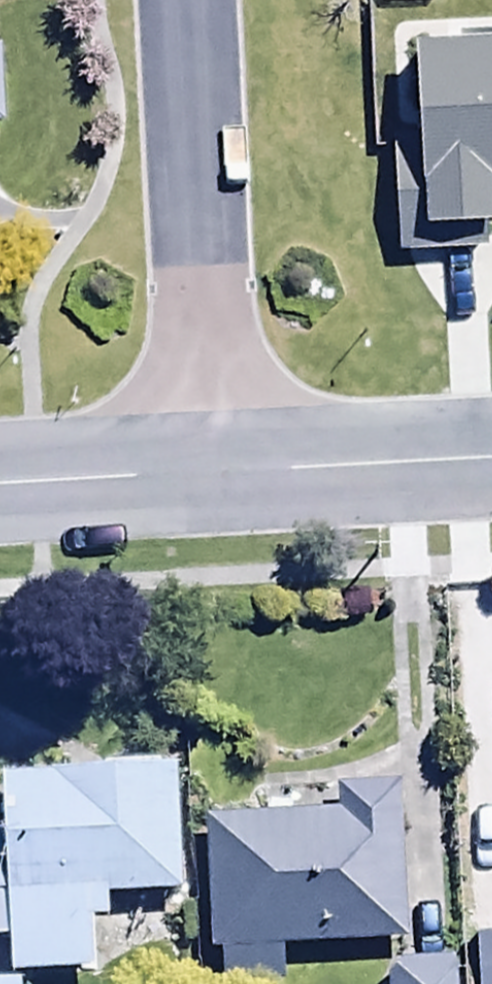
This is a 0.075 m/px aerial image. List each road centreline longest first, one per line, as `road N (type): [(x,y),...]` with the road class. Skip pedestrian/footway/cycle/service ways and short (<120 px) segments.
road 1 (residential): [(182,0),(188,487)]
road 2 (residential): [(491,470),(188,487)]
road 3 (residential): [(188,487),(0,498)]

